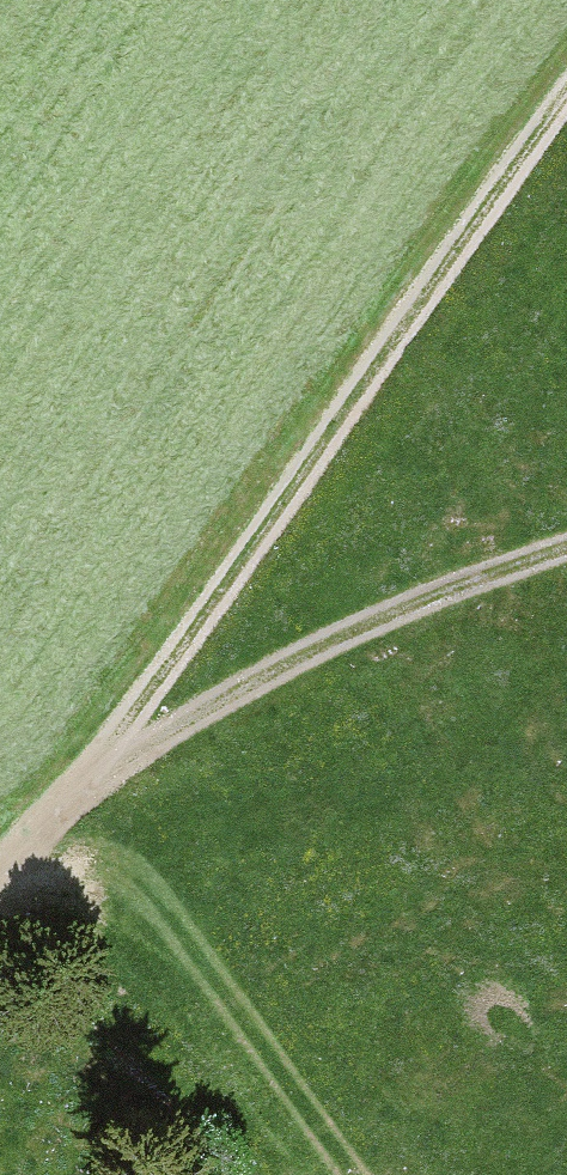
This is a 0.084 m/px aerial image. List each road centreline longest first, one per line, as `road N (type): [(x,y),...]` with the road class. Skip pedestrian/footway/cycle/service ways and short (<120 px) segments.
road 1 (track): [(566,121),(65,806),(0,870)]
road 2 (track): [(65,806),(264,676),(453,588),(566,547)]

